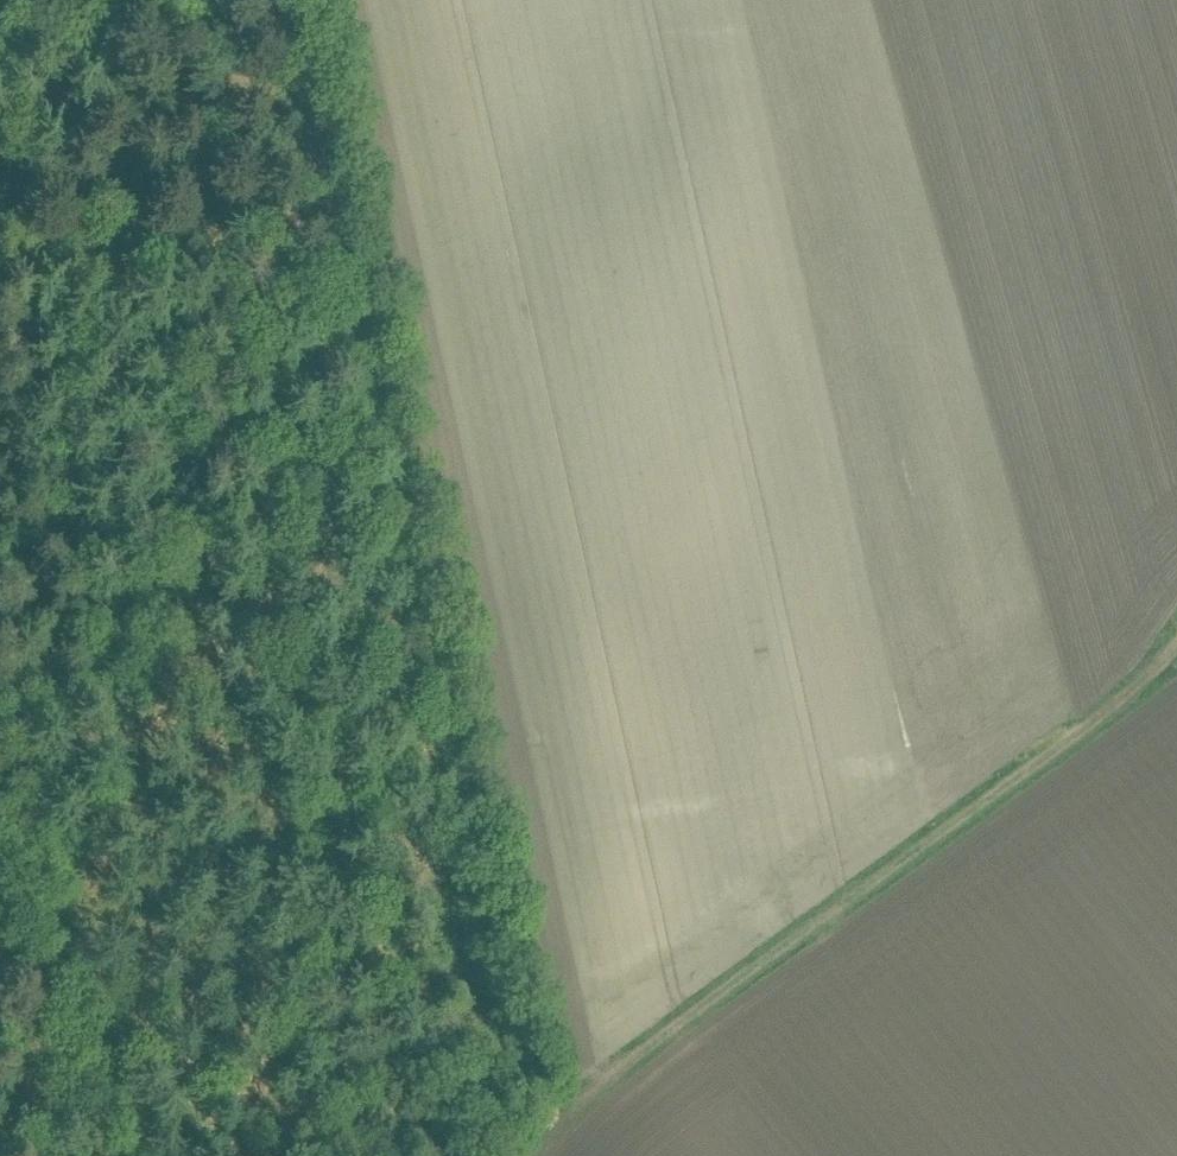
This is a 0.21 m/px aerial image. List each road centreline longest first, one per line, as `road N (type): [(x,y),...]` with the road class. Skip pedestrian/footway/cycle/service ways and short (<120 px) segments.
road 1 (track): [(276,0),(345,315),(310,432),(351,546),(356,644),(345,1064),(371,1155)]
road 2 (track): [(1176,651),(552,1123),(527,1155)]
road 3 (track): [(53,1155),(0,1013)]

